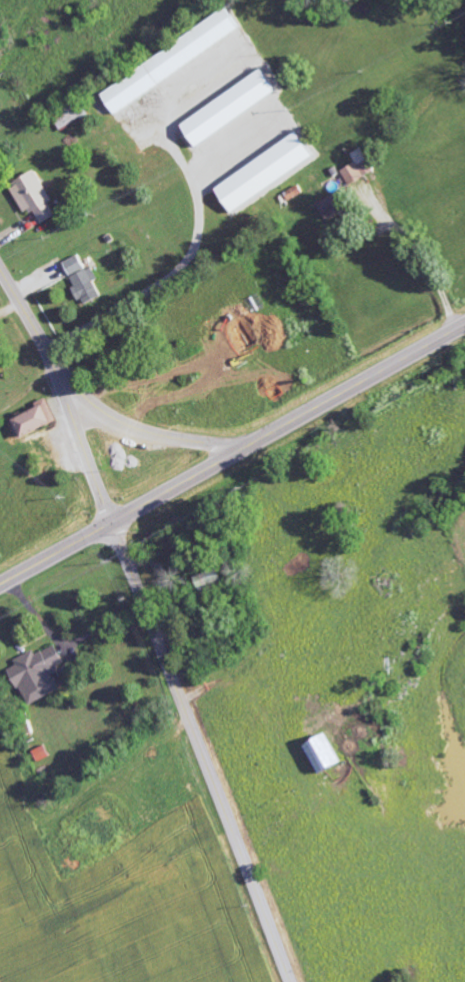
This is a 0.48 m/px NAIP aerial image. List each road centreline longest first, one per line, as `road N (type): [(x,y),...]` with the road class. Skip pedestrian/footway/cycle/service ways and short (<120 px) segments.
road 1 (trunk): [(0,585),(464,324)]
road 2 (tertiary): [(291,981),(112,523)]
road 3 (tertiary): [(112,523),(58,373),(0,265)]
road 4 (tertiary): [(244,448),(117,420),(58,373)]

